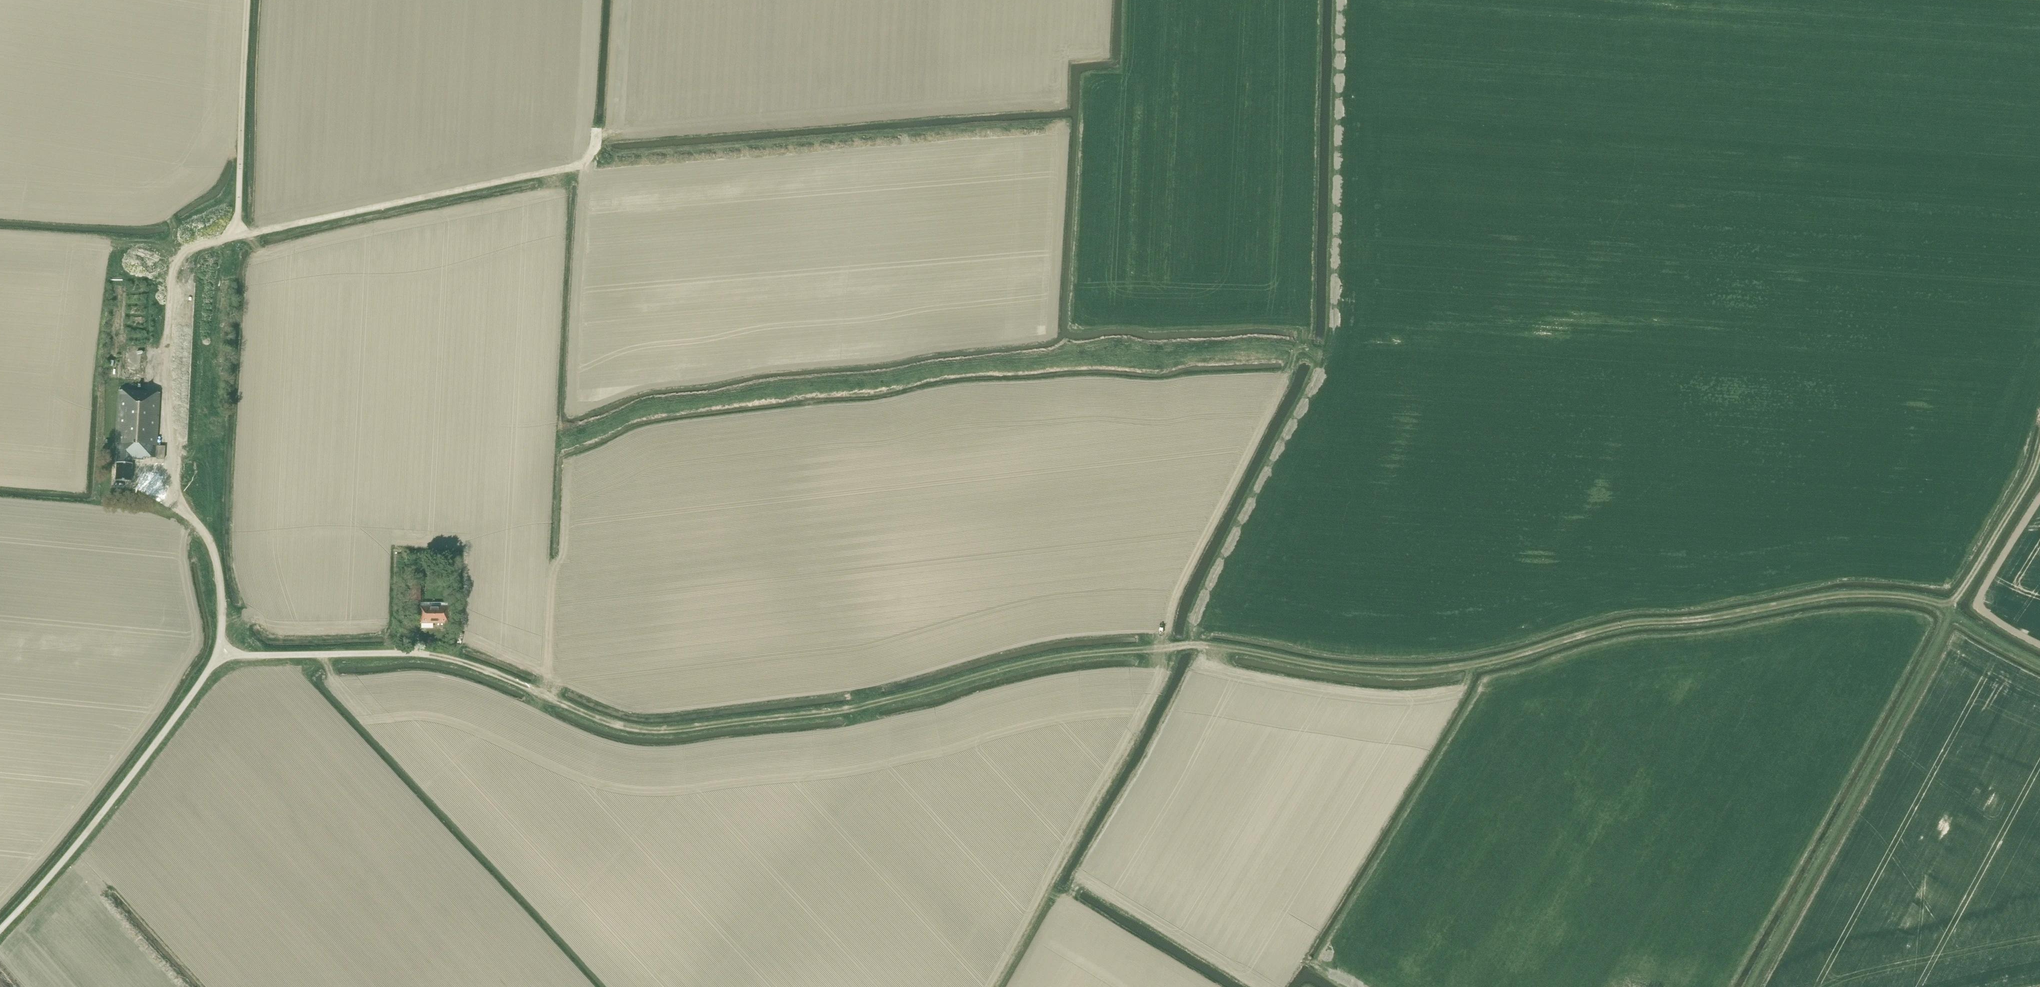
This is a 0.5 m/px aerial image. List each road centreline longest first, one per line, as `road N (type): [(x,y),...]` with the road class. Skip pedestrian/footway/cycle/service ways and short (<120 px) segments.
road 1 (track): [(219,650),(431,654),(621,728),(659,731),(867,705),(1064,656),(1192,644),(1399,675),(1460,670),(1627,627),(1844,597),(1897,596),(1953,610),(2039,450)]
road 2 (track): [(247,0),(237,237),(193,249),(178,264),(170,337)]
road 3 (unclassified): [(0,929),(60,872),(208,679),(219,650)]

